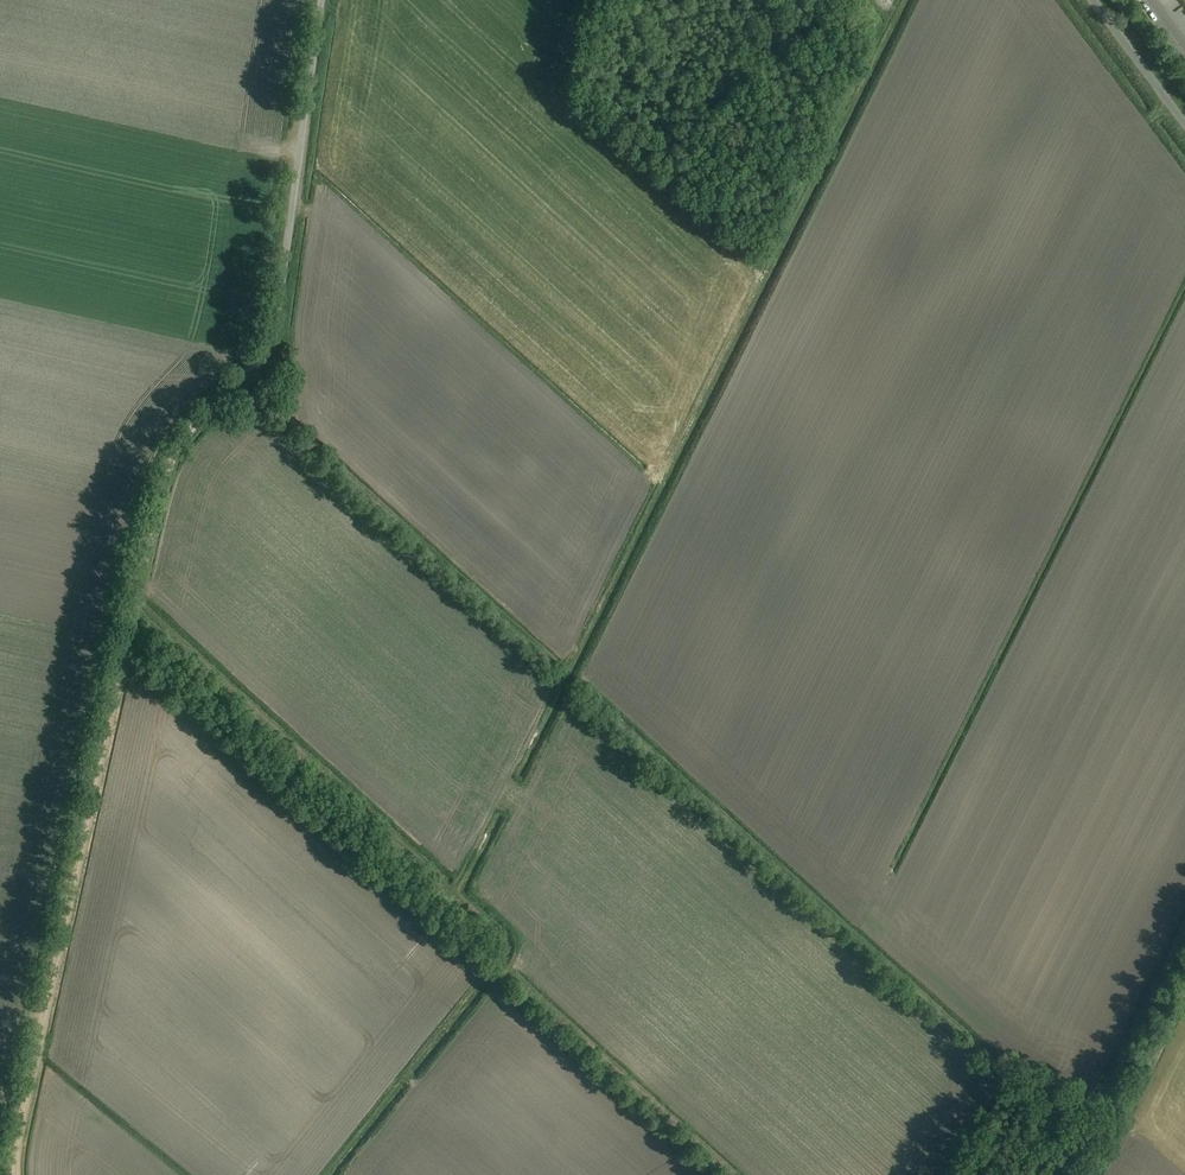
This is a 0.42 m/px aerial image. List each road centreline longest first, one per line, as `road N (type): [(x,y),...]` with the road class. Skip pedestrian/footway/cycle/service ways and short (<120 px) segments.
road 1 (track): [(14,1174),(157,506),(183,441),(267,347)]
road 2 (unclassified): [(267,347),(322,0)]
road 3 (unclassified): [(1184,125),(1093,0)]

